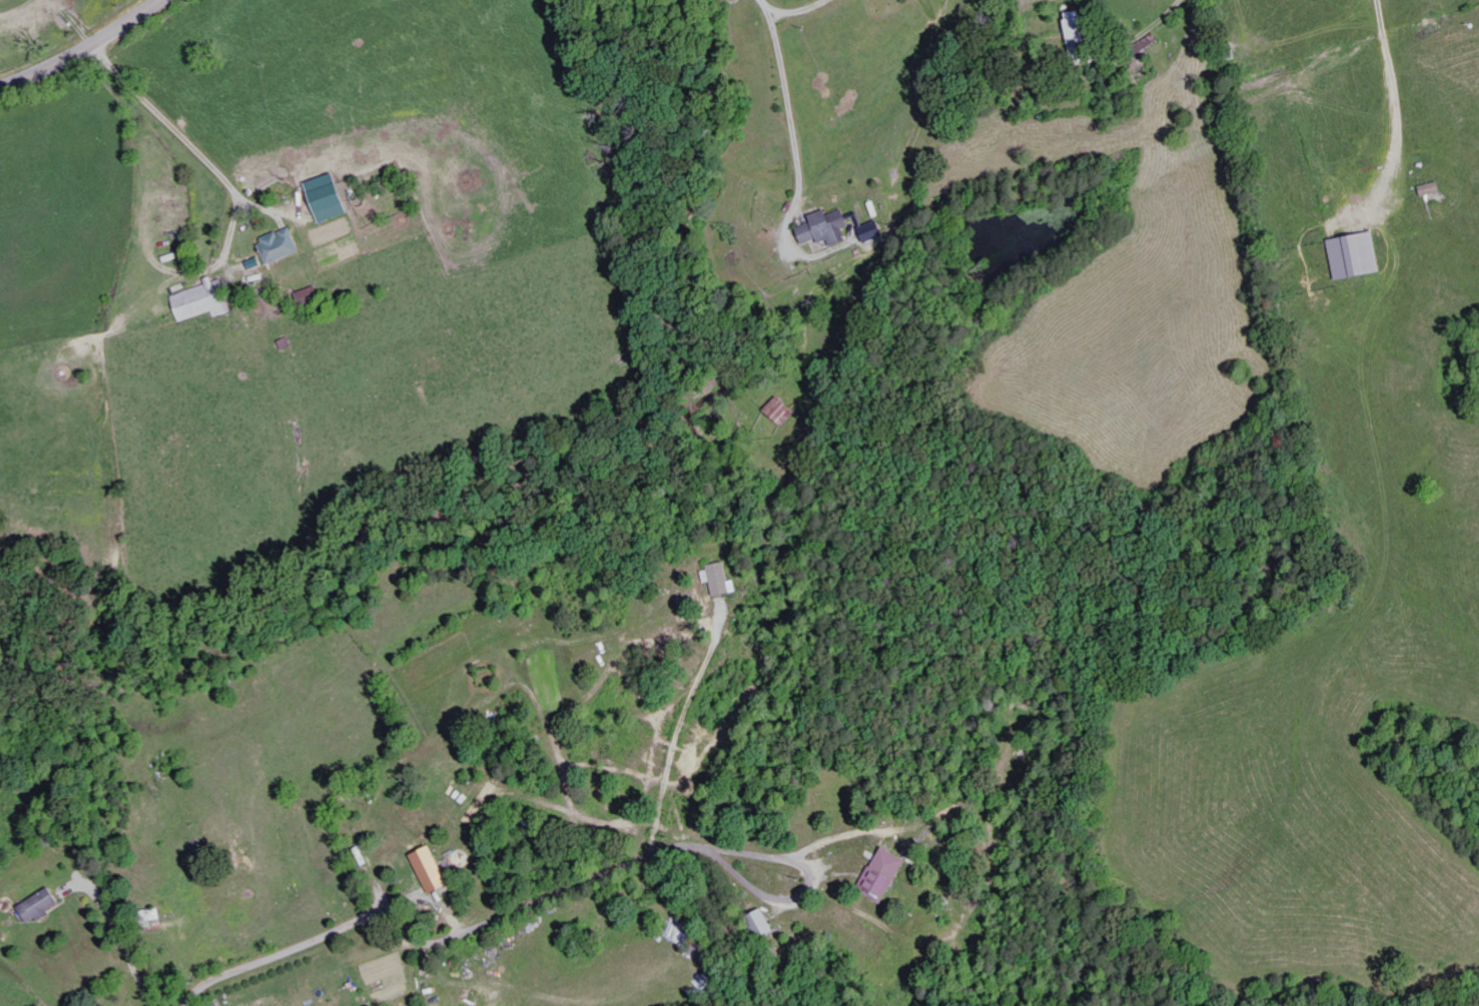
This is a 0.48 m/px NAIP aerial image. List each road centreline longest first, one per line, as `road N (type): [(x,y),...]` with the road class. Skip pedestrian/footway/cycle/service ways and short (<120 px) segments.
road 1 (residential): [(190,1005),(204,986),(231,973),(402,909)]
road 2 (tertiary): [(159,0),(83,49),(0,86)]
road 3 (track): [(1379,0),(1396,120)]

